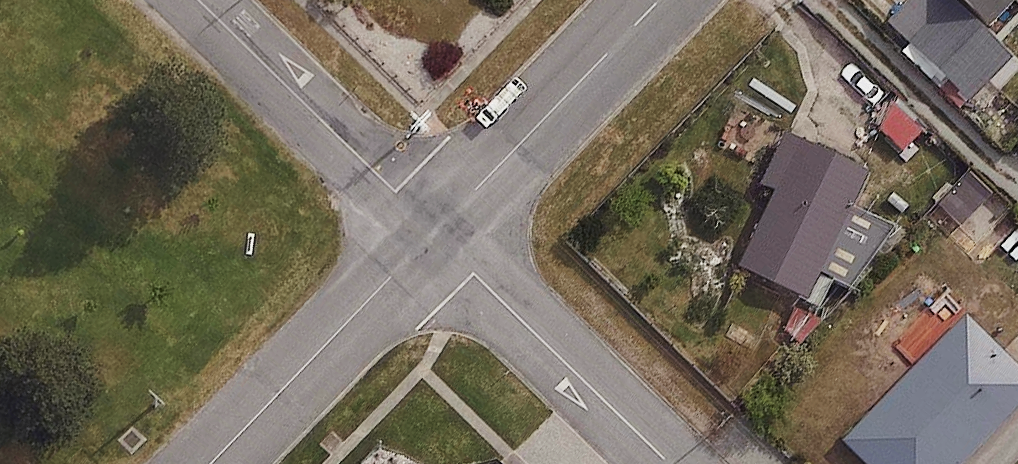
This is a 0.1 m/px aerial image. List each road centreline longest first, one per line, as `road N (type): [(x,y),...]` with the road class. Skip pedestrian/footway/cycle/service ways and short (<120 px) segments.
road 1 (residential): [(434,233),(673,463)]
road 2 (residential): [(200,0),(434,233)]
road 3 (residential): [(434,233),(664,0)]
road 4 (residential): [(210,463),(434,233)]

